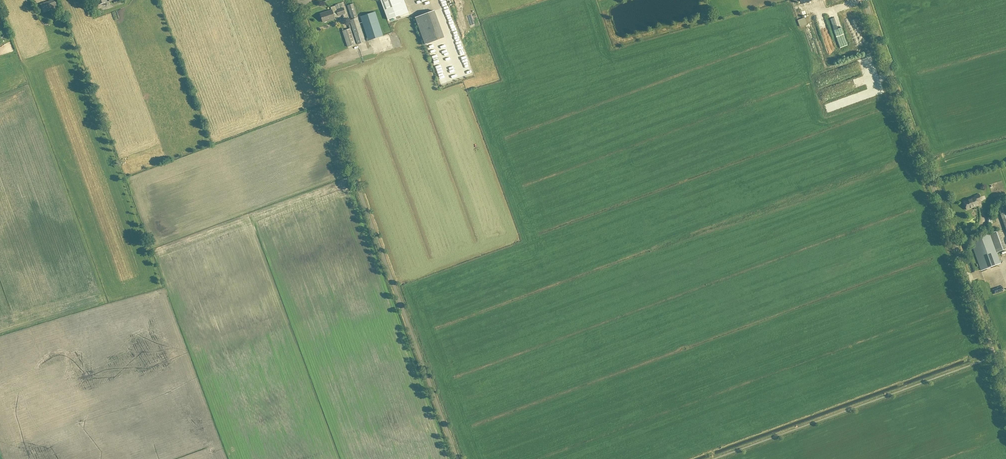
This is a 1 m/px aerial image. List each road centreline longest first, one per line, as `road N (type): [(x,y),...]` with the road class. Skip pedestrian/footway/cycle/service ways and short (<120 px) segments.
road 1 (unclassified): [(458,458),(294,0)]
road 2 (unclassified): [(1005,391),(866,0)]

